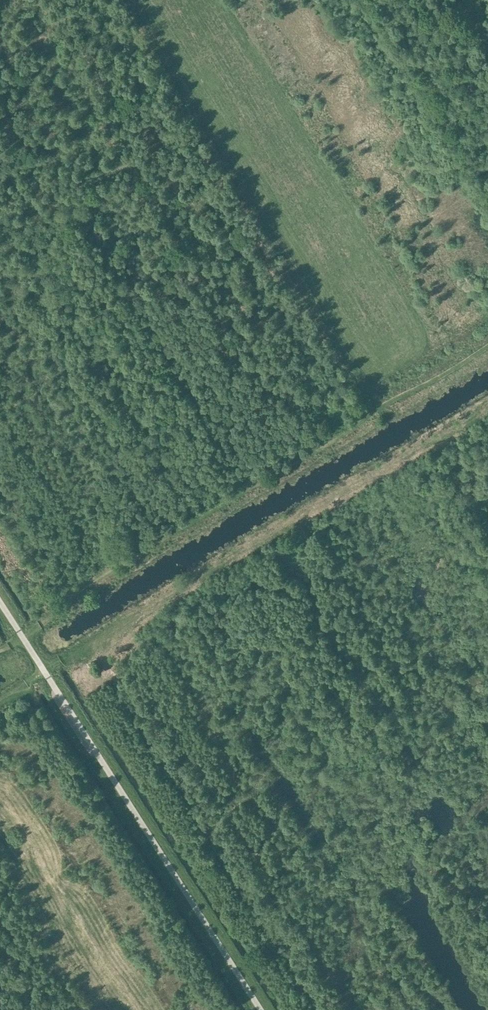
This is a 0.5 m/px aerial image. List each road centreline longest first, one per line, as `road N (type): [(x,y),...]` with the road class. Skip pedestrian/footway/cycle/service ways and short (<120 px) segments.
road 1 (track): [(0,700),(487,408)]
road 2 (unclassified): [(260,1009),(0,603)]

